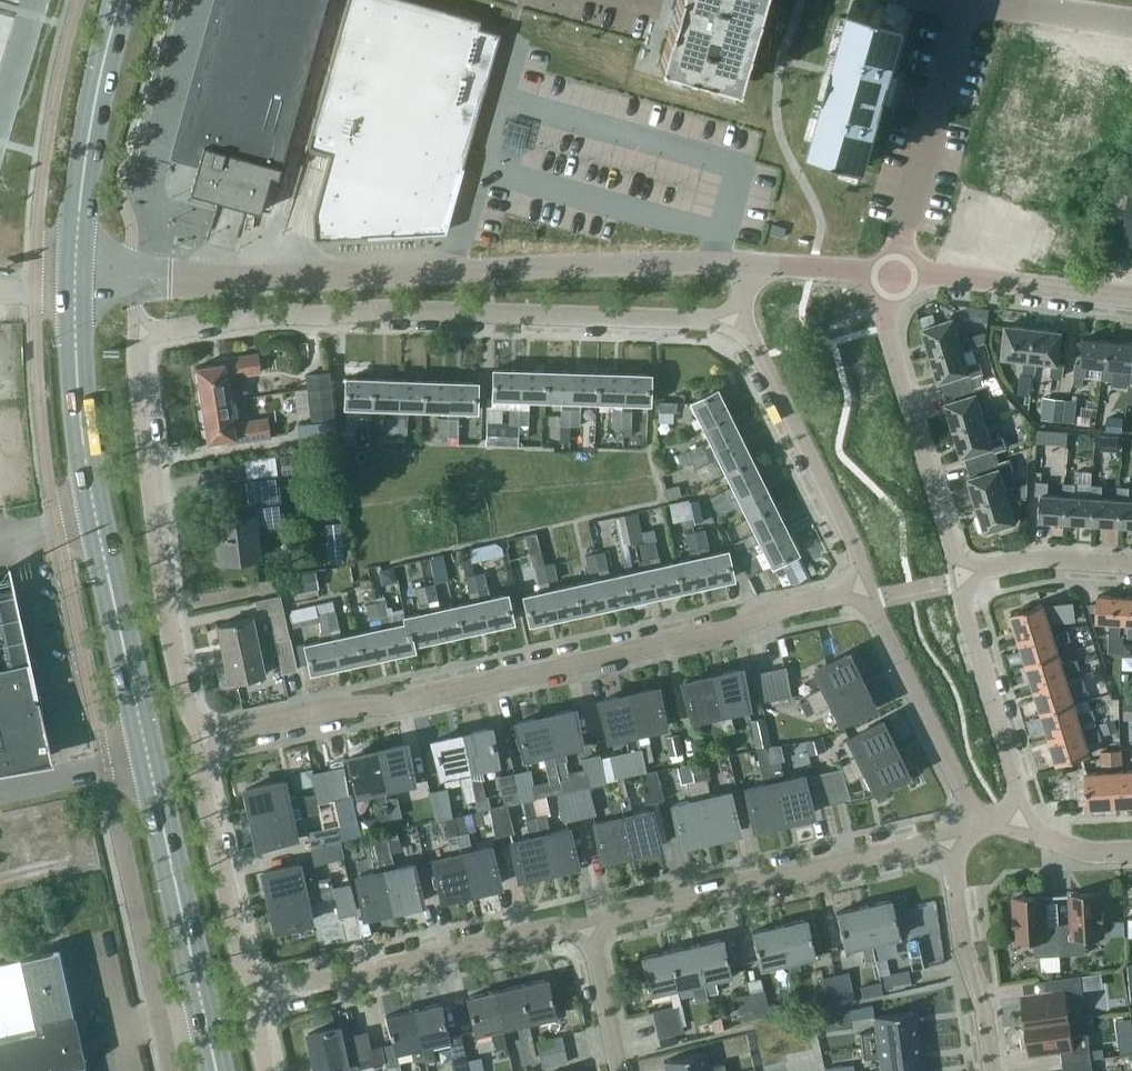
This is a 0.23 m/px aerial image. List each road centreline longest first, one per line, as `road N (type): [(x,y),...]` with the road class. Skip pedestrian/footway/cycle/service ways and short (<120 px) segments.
road 1 (residential): [(203,736),(345,706),(397,706),(735,628),(866,588)]
road 2 (unclassified): [(131,279),(610,260),(746,262)]
road 3 (residential): [(740,321),(378,309),(278,313),(138,334)]
road 4 (primary): [(148,759),(85,457),(75,287)]
road 5 (residential): [(203,736),(184,697),(162,575),(138,334)]
road 6 (residential): [(588,927),(627,910),(949,837)]
road 7 (residential): [(261,993),(588,927)]
road 8 (primary): [(216,1070),(148,759)]
road 9 (residential): [(894,276),(886,327),(957,575)]
road 10 (residential): [(866,588),(854,545),(740,321)]
road 11 (primary): [(75,287),(87,146),(120,0)]
road 12 (residential): [(894,276),(964,6)]
road 13 (residential): [(261,993),(203,781),(203,736)]
road 14 (residential): [(980,823),(866,588)]
road 15 (residential): [(957,575),(1016,784),(1017,825)]
road 16 (residential): [(993,1070),(984,1006),(963,948),(949,837)]
road 17 (unclassified): [(1131,295),(894,276)]
road 18 (residential): [(957,575),(1042,558),(1131,562)]
road 19 (residential): [(1131,23),(964,6)]
road 20 (unclassified): [(0,791),(148,759)]
road 21 (unclassified): [(746,262),(894,276)]
road 22 (residential): [(619,1070),(588,927)]
road 23 (unclassified): [(1131,851),(1089,851),(1017,825)]

